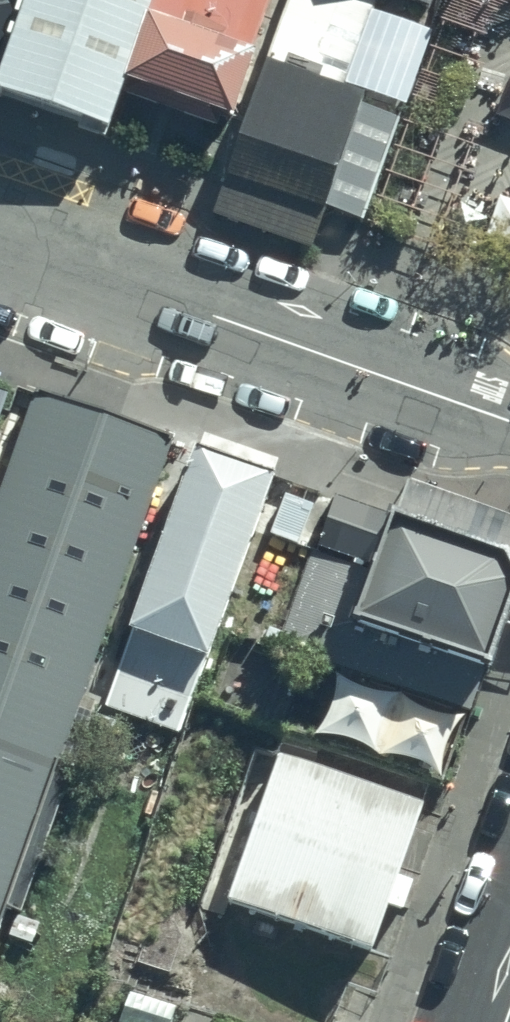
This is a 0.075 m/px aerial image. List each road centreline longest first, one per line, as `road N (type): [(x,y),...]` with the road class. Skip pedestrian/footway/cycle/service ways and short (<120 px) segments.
road 1 (residential): [(509,421),(0,241)]

